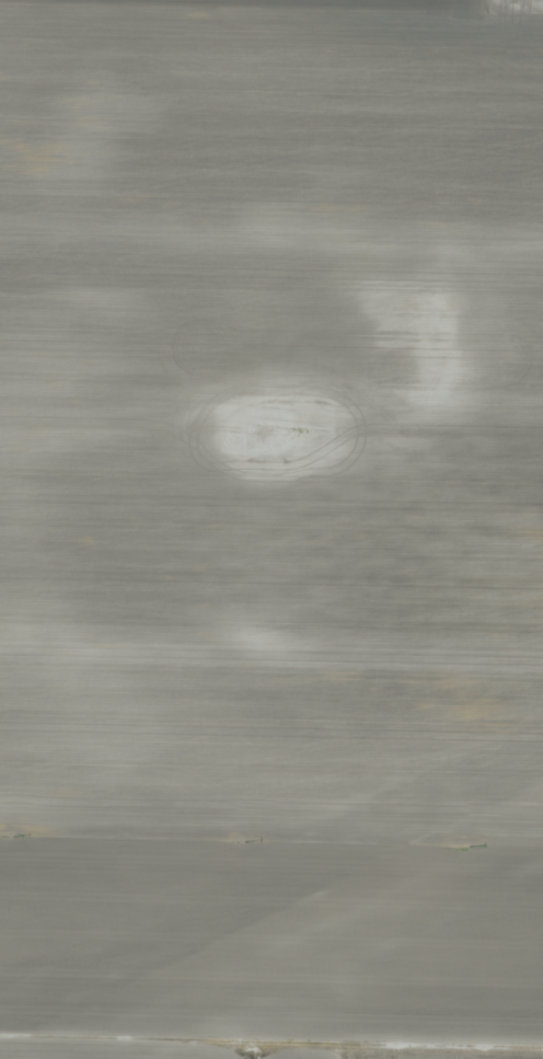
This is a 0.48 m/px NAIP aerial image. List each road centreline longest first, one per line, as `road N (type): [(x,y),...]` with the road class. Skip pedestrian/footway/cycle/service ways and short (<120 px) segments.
road 1 (residential): [(0,1038),(542,1050)]

